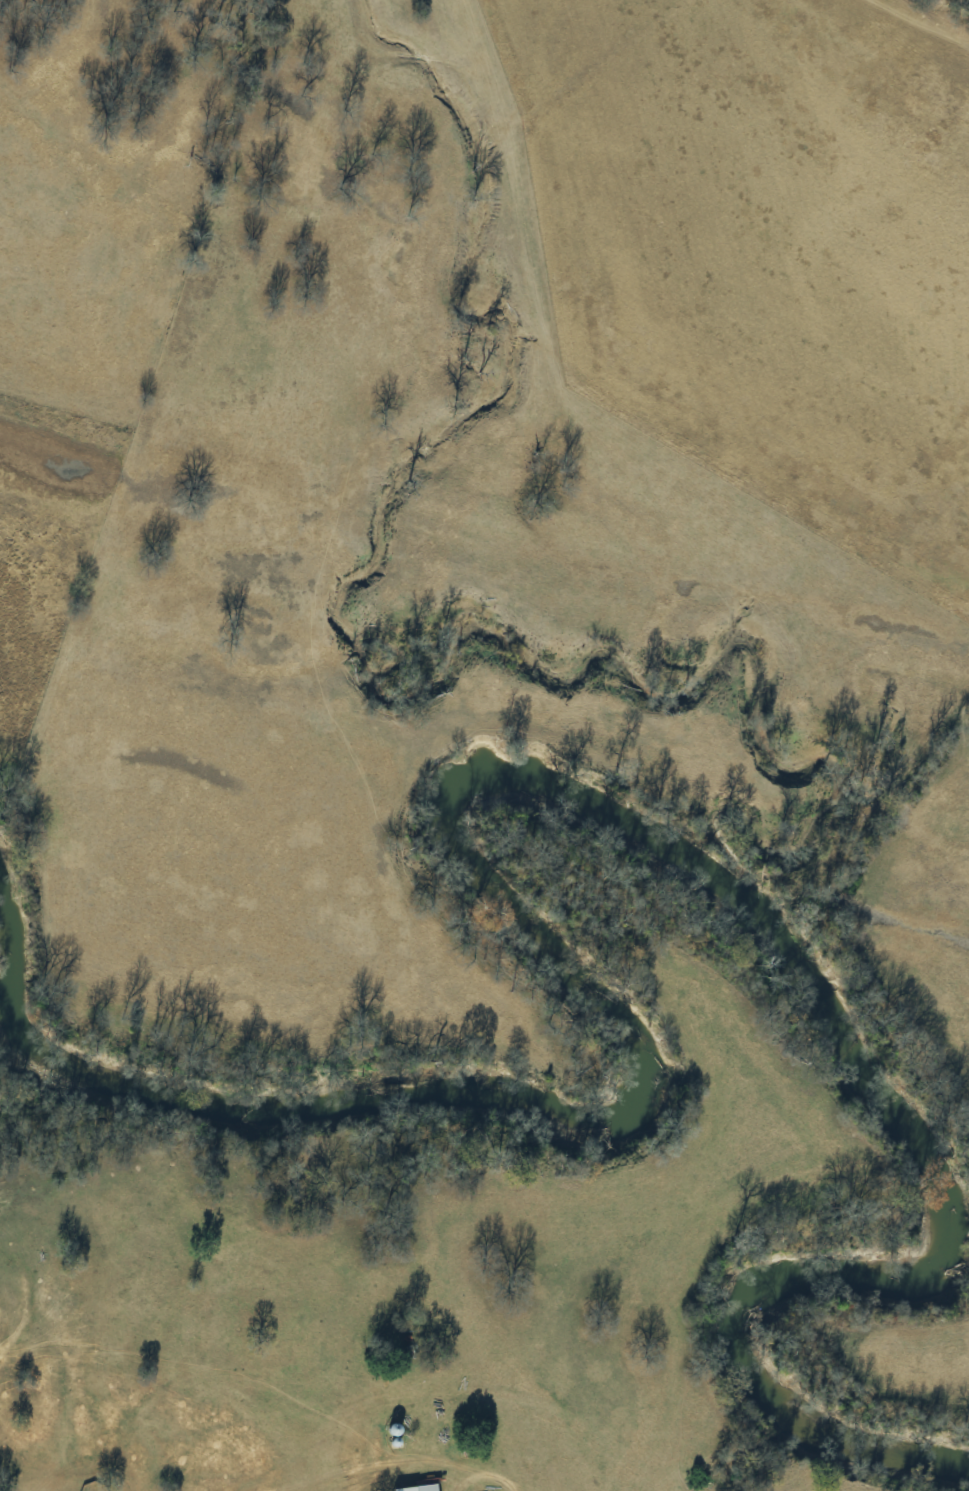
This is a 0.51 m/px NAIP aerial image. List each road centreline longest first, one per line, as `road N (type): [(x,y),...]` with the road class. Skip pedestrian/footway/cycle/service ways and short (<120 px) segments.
road 1 (residential): [(558,1490),(503,1443),(408,1468),(366,1490)]

